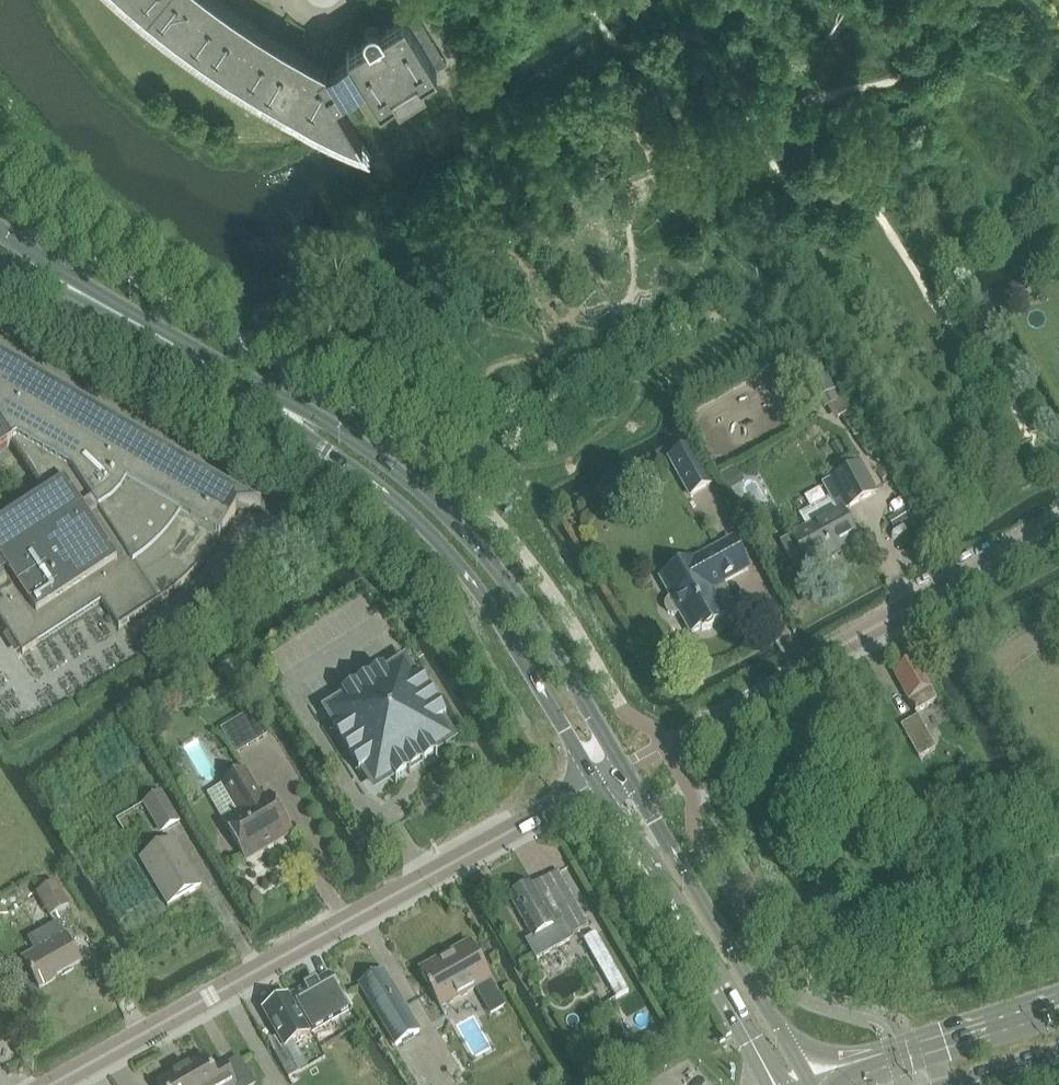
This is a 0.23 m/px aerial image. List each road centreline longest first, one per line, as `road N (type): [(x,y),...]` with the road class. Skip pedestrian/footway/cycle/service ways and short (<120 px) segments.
road 1 (unclassified): [(50,1084),(596,782)]
road 2 (secondary): [(624,766),(530,611),(457,523),(337,426),(290,399),(265,397)]
road 3 (secondary): [(265,397),(277,418),(366,476),(449,552),(486,598),(596,782)]
road 4 (unclassified): [(687,732),(1058,523)]
road 5 (secondary): [(813,1084),(624,766)]
road 6 (secondary): [(596,782),(648,851),(786,1084)]
road 7 (tertiary): [(1058,1006),(853,1069),(831,1084)]
road 8 (secondary): [(265,397),(72,287)]
road 9 (tertiary): [(941,1084),(1058,1049)]

